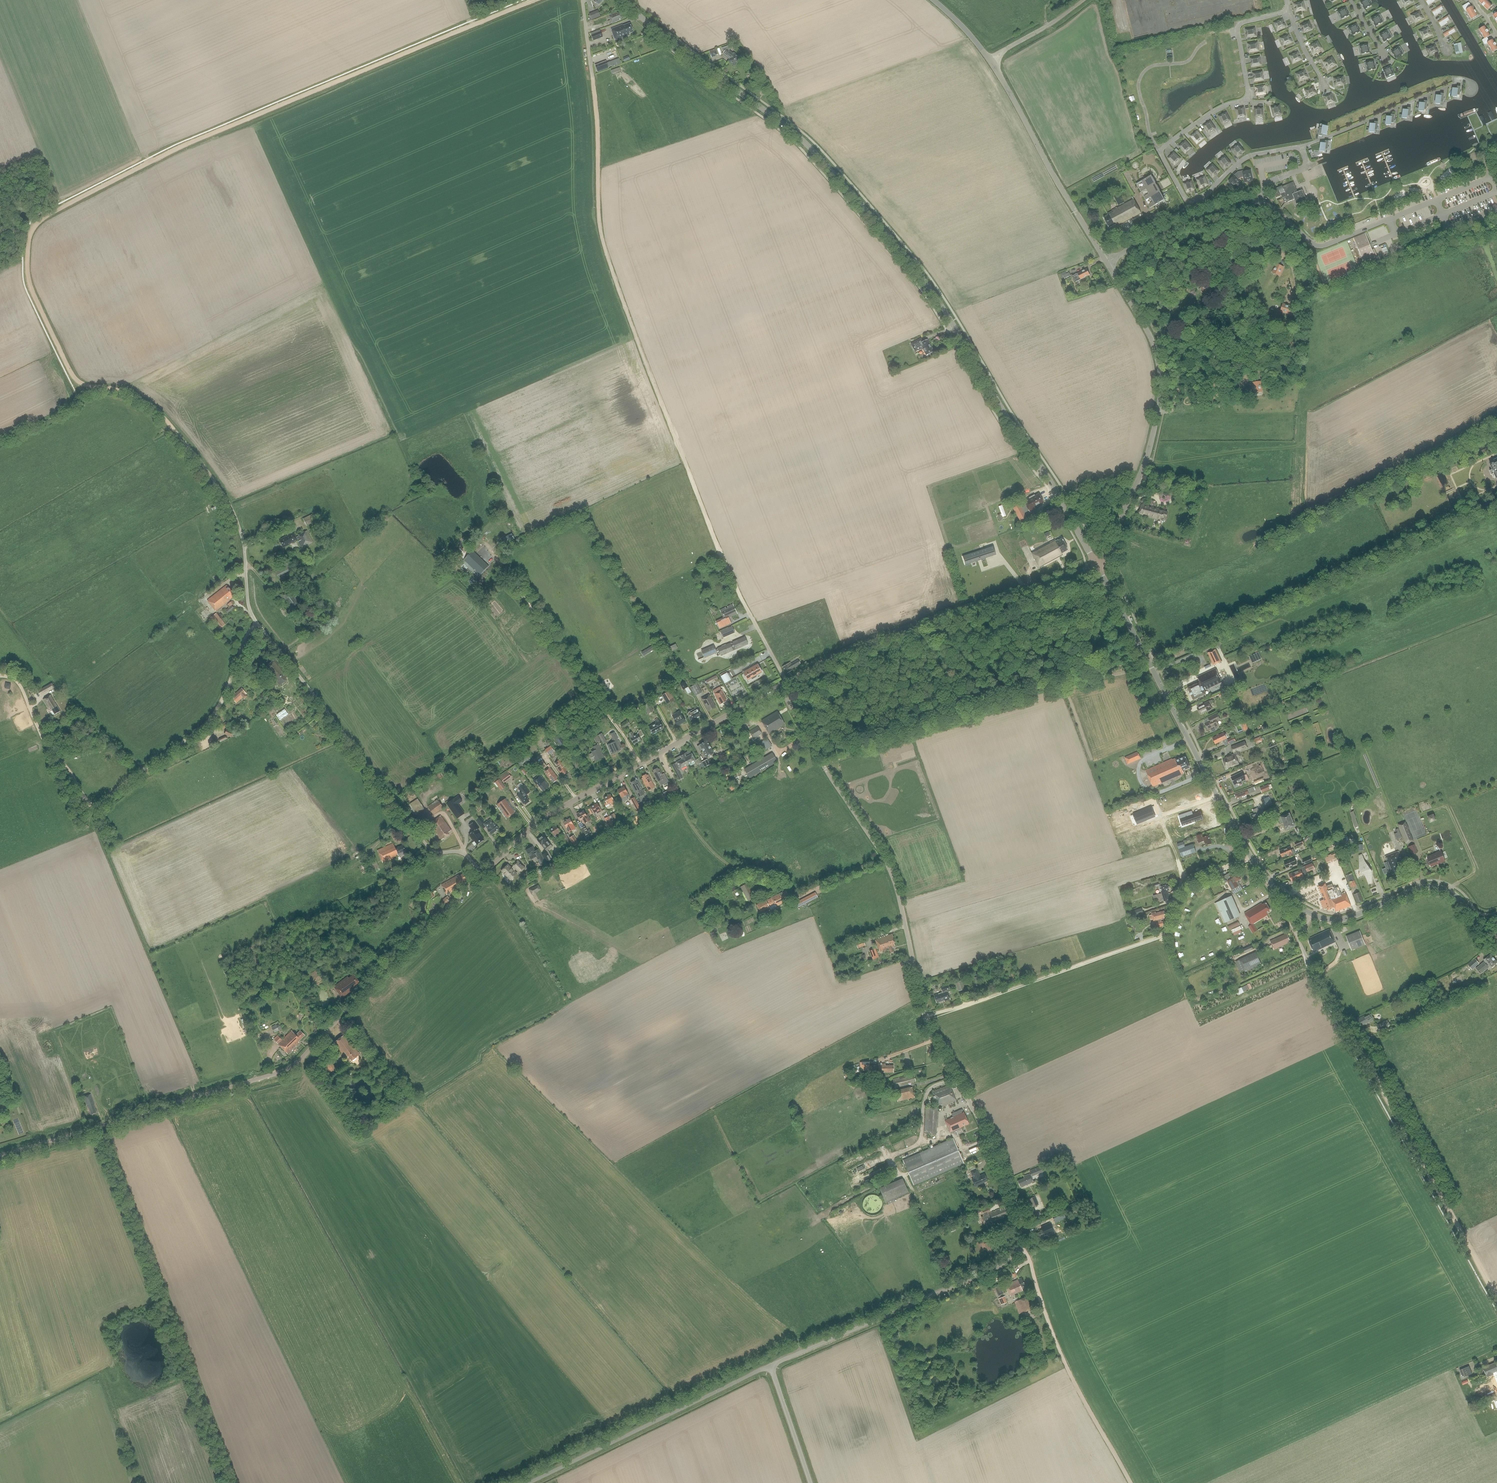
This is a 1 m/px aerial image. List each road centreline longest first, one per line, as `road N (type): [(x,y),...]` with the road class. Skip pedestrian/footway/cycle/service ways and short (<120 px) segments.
road 1 (unclassified): [(771,1366),(999,1267),(1021,1230),(995,1156),(926,1021),(891,871),(781,686)]
road 2 (tertiary): [(1097,565),(919,271),(806,143),(623,0)]
road 3 (track): [(89,386),(74,376),(30,282),(29,240),(37,224),(174,150),(535,0)]
road 4 (tertiary): [(1097,565),(1109,556),(1147,456),(1159,408),(1157,352),(990,60),(934,0)]
road 5 (unclassified): [(0,1156),(283,1071),(482,874)]
road 6 (track): [(593,79),(605,250),(735,586)]
road 7 (unclassified): [(482,874),(466,855),(426,844),(257,622),(244,541)]
road 8 (track): [(257,622),(210,719),(99,804),(86,801),(45,743),(22,687),(0,676)]
road 9 (residential): [(1150,664),(1496,509)]
road 10 (track): [(925,1016),(1159,937),(1182,883),(1245,859)]
road 11 (unclassified): [(787,682),(861,644),(1097,565)]
road 12 (tertiary): [(1312,914),(1281,893),(1251,857),(1150,664)]
road 13 (track): [(1356,1044),(1496,1297)]
road 14 (unclassified): [(771,1366),(528,1482)]
road 15 (track): [(347,737),(107,848)]
road 16 (track): [(1017,1247),(1028,1257),(1063,1360),(1131,1482)]
road 17 (track): [(641,763),(496,557)]
road 18 (track): [(244,541),(228,502),(175,430),(138,397),(89,386)]
road 19 (unclassified): [(482,874),(543,818),(659,754)]
road 20 (tertiary): [(1496,946),(1440,888),(1337,920),(1312,914)]
road 21 (unclassified): [(1356,1044),(1296,935),(1312,914)]
road 22 (unclassified): [(659,754),(781,686)]
road 23 (track): [(671,776),(712,850),(759,878)]
road 24 (unclassified): [(811,1482),(771,1366)]

